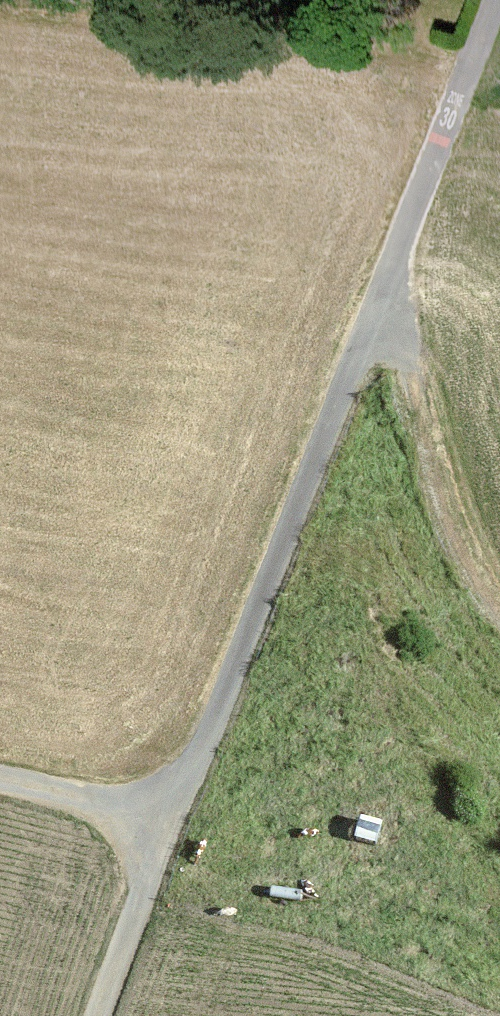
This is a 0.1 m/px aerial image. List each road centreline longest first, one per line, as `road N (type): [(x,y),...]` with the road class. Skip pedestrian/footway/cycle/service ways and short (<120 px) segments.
road 1 (track): [(99,1015),(499,4)]
road 2 (track): [(499,615),(475,582),(427,467),(402,353),(379,301)]
road 3 (track): [(0,783),(171,820)]

